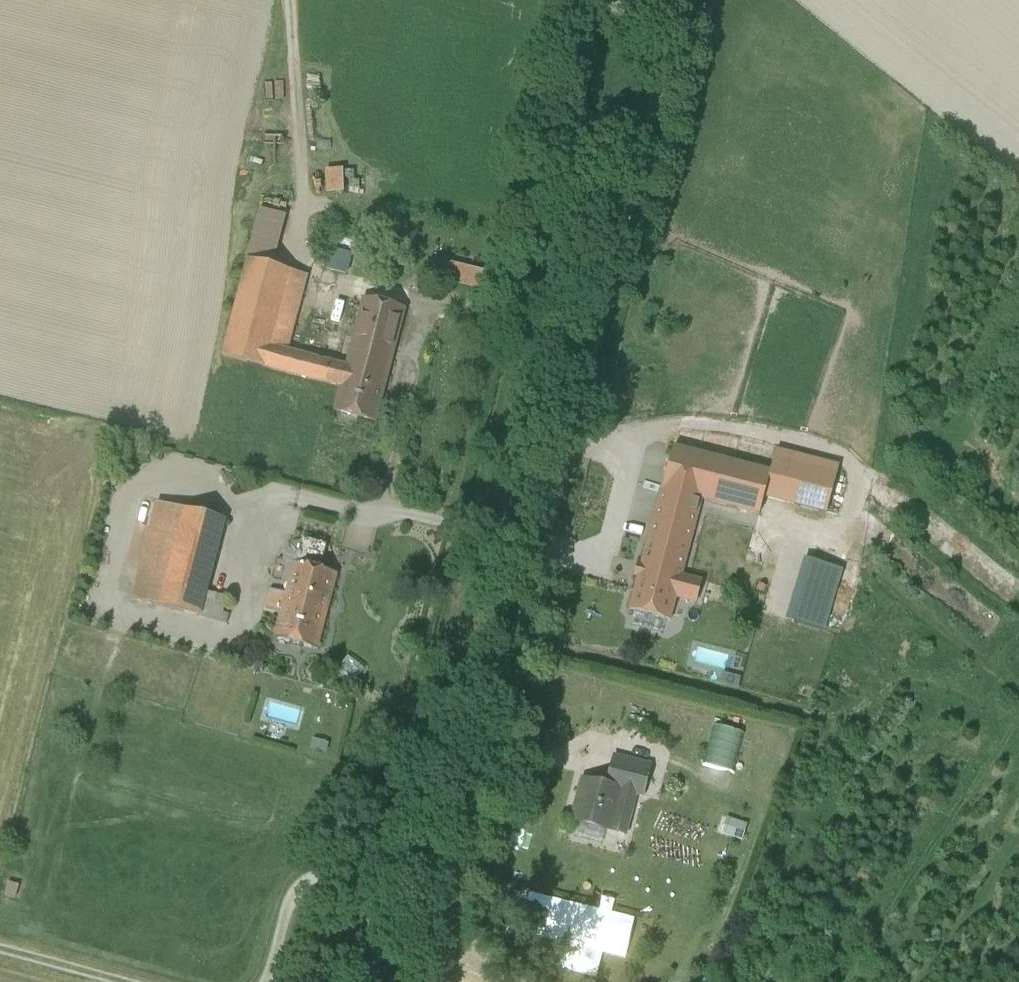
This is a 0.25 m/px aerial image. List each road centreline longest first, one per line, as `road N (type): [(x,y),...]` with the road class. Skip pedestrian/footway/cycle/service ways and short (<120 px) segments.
road 1 (unclassified): [(425,981),(680,0)]
road 2 (track): [(267,981),(297,892),(327,879),(453,875)]
road 3 (track): [(303,208),(289,0)]

